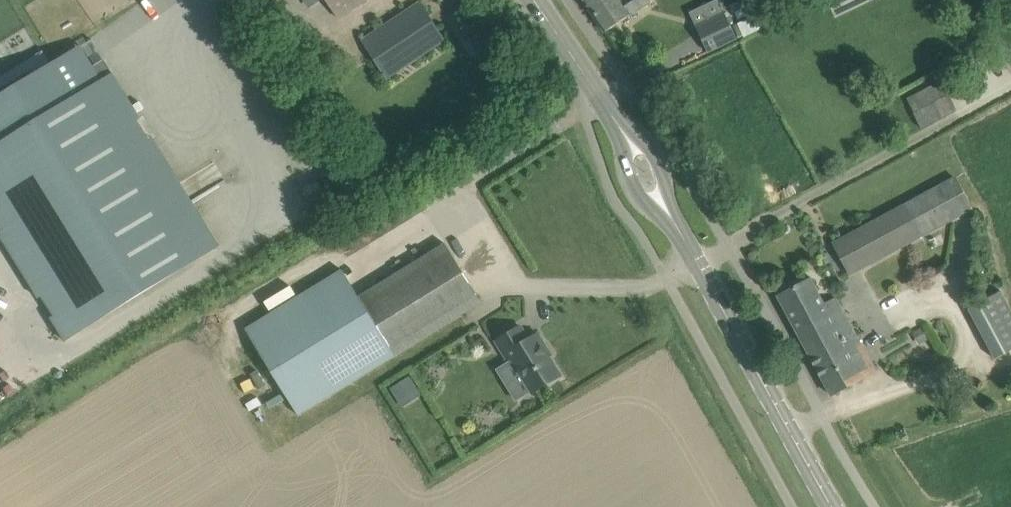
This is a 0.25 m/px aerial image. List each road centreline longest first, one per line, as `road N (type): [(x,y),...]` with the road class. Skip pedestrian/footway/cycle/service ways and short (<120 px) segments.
road 1 (secondary): [(834,506),(680,227)]
road 2 (secondary): [(601,101),(641,200),(680,227)]
road 3 (secondary): [(680,227),(655,152),(601,101)]
road 4 (secondary): [(601,101),(534,0)]

